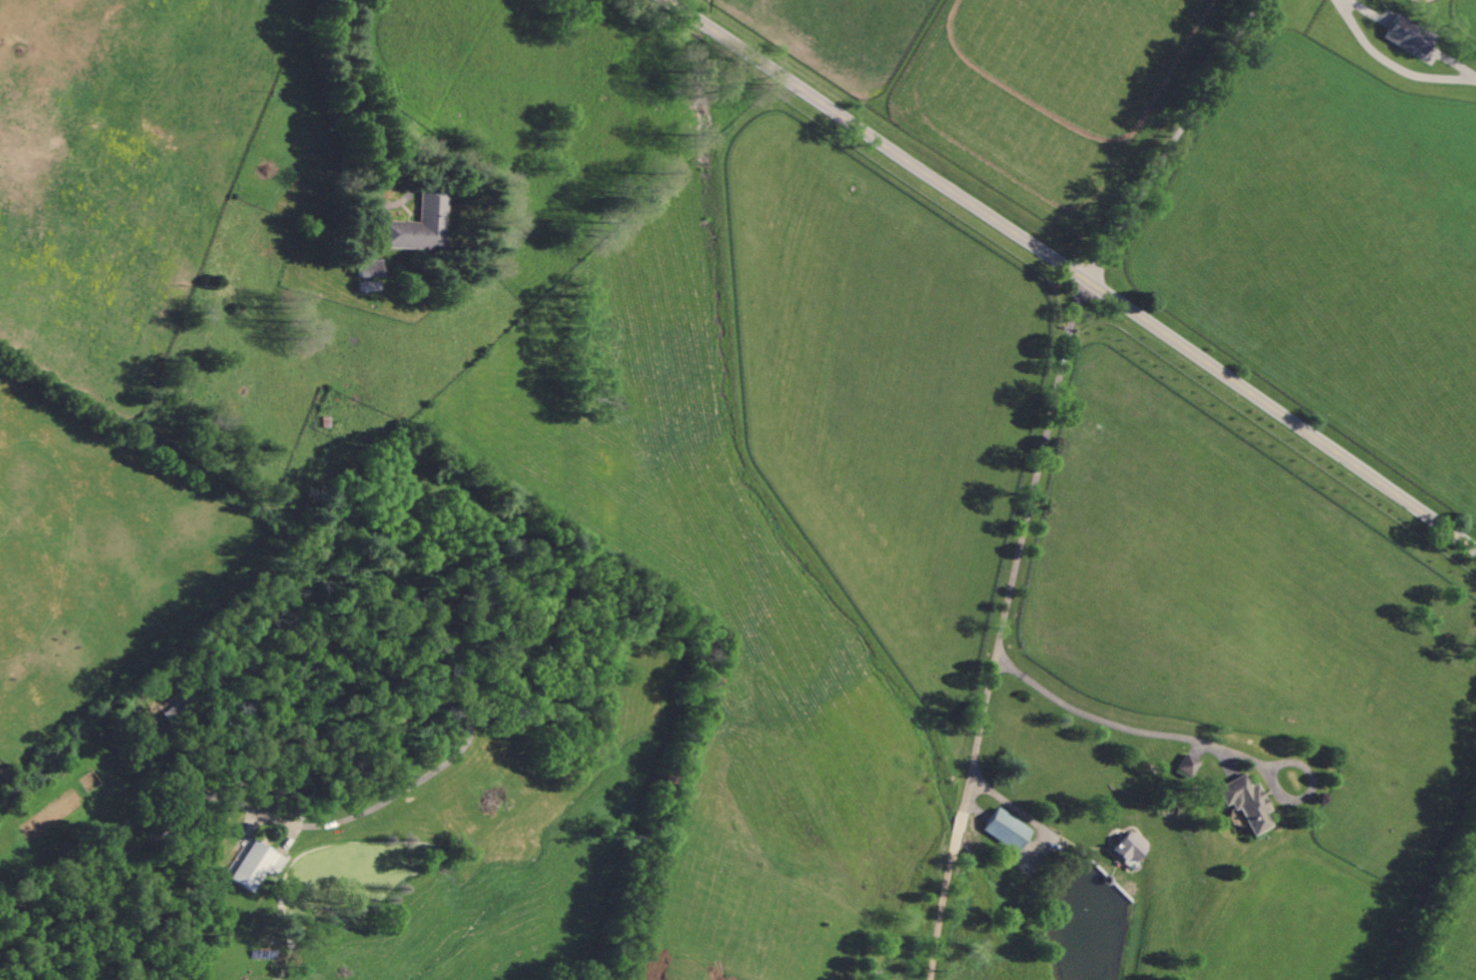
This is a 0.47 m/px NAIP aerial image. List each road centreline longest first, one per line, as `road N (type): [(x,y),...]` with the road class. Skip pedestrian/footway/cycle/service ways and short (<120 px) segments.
road 1 (secondary): [(1475,549),(669,0)]

